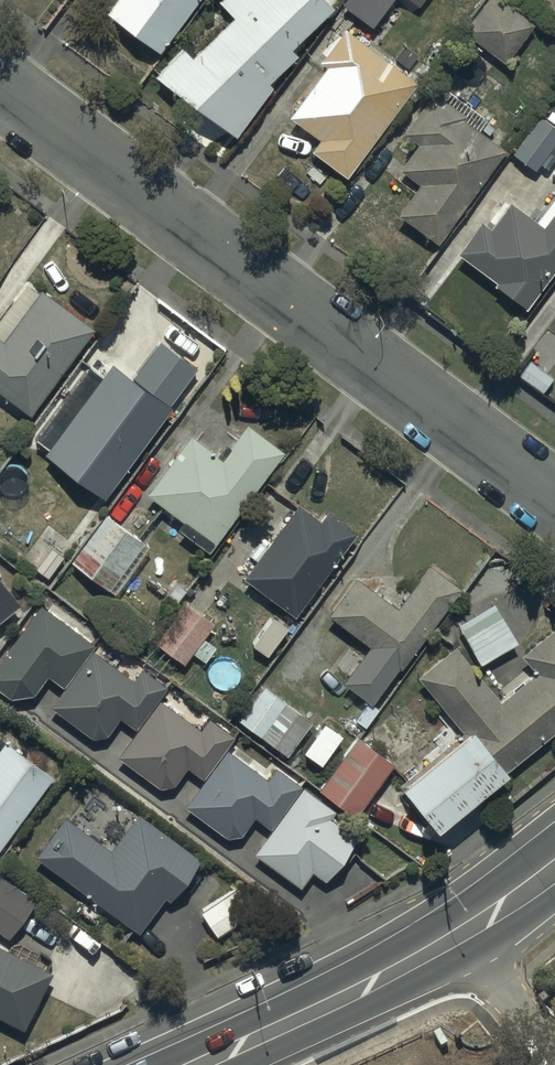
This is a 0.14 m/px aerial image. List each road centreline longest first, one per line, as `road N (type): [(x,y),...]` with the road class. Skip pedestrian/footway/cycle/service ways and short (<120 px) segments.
road 1 (unclassified): [(0,88),(554,500)]
road 2 (primary): [(137,1064),(343,971),(458,936)]
road 3 (primary): [(458,936),(380,1003),(245,1064)]
road 4 (unclassified): [(458,936),(554,1056)]
road 5 (primary): [(554,865),(458,936)]

